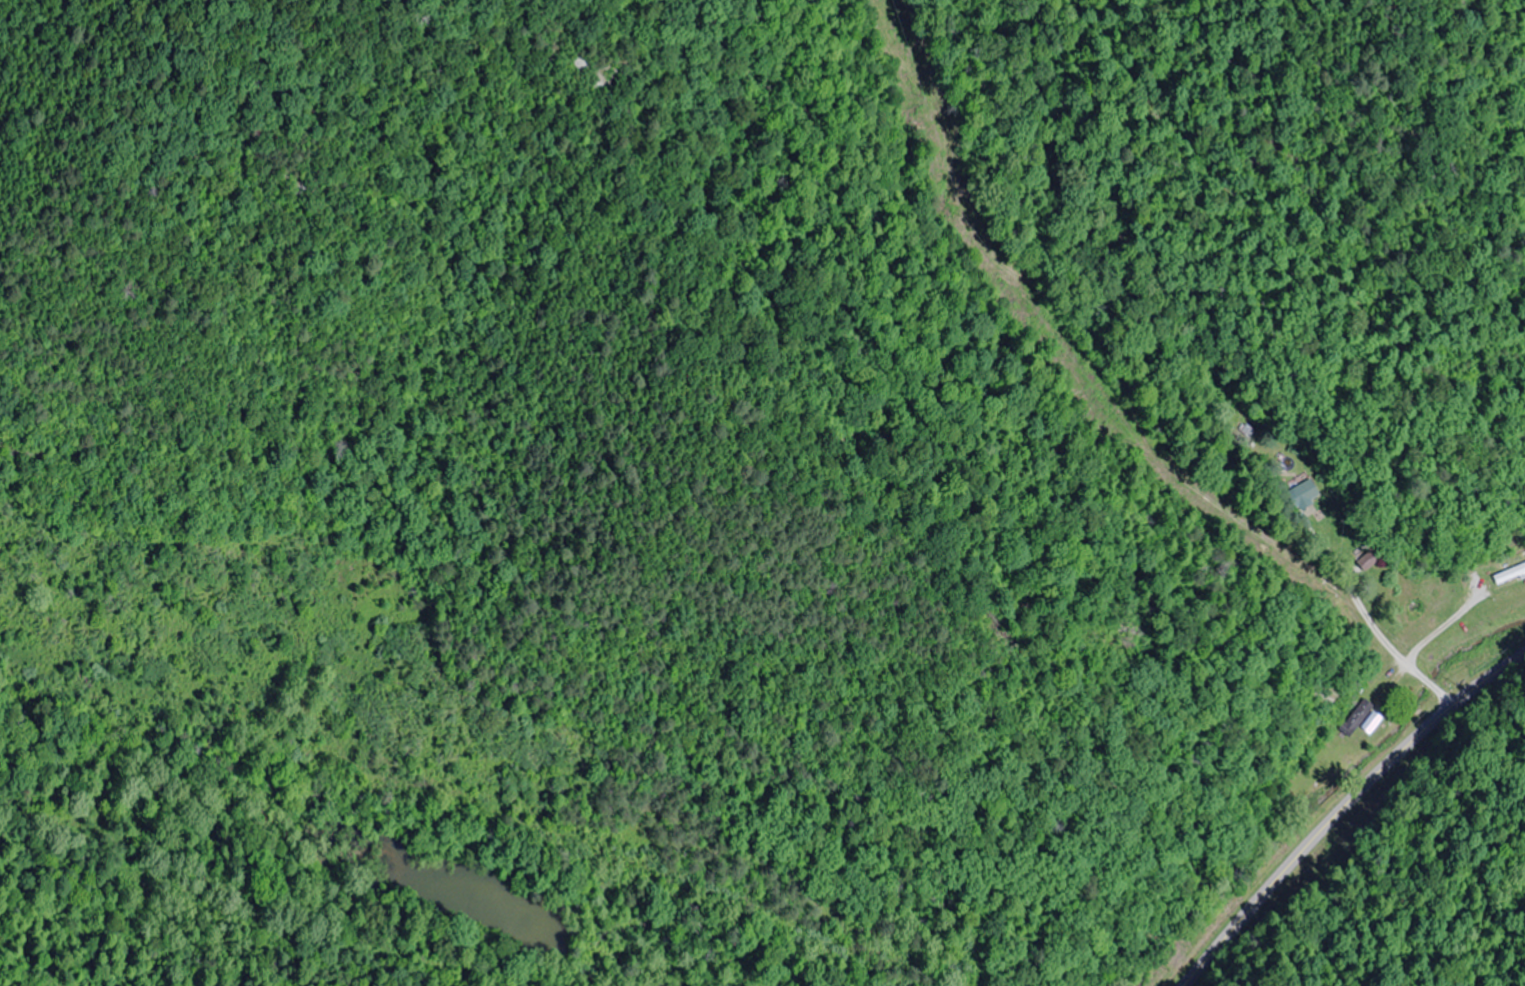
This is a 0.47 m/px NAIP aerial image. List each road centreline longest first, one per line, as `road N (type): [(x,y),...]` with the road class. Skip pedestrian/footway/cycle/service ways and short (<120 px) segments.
road 1 (secondary): [(1185,985),(1401,751),(1524,654)]

